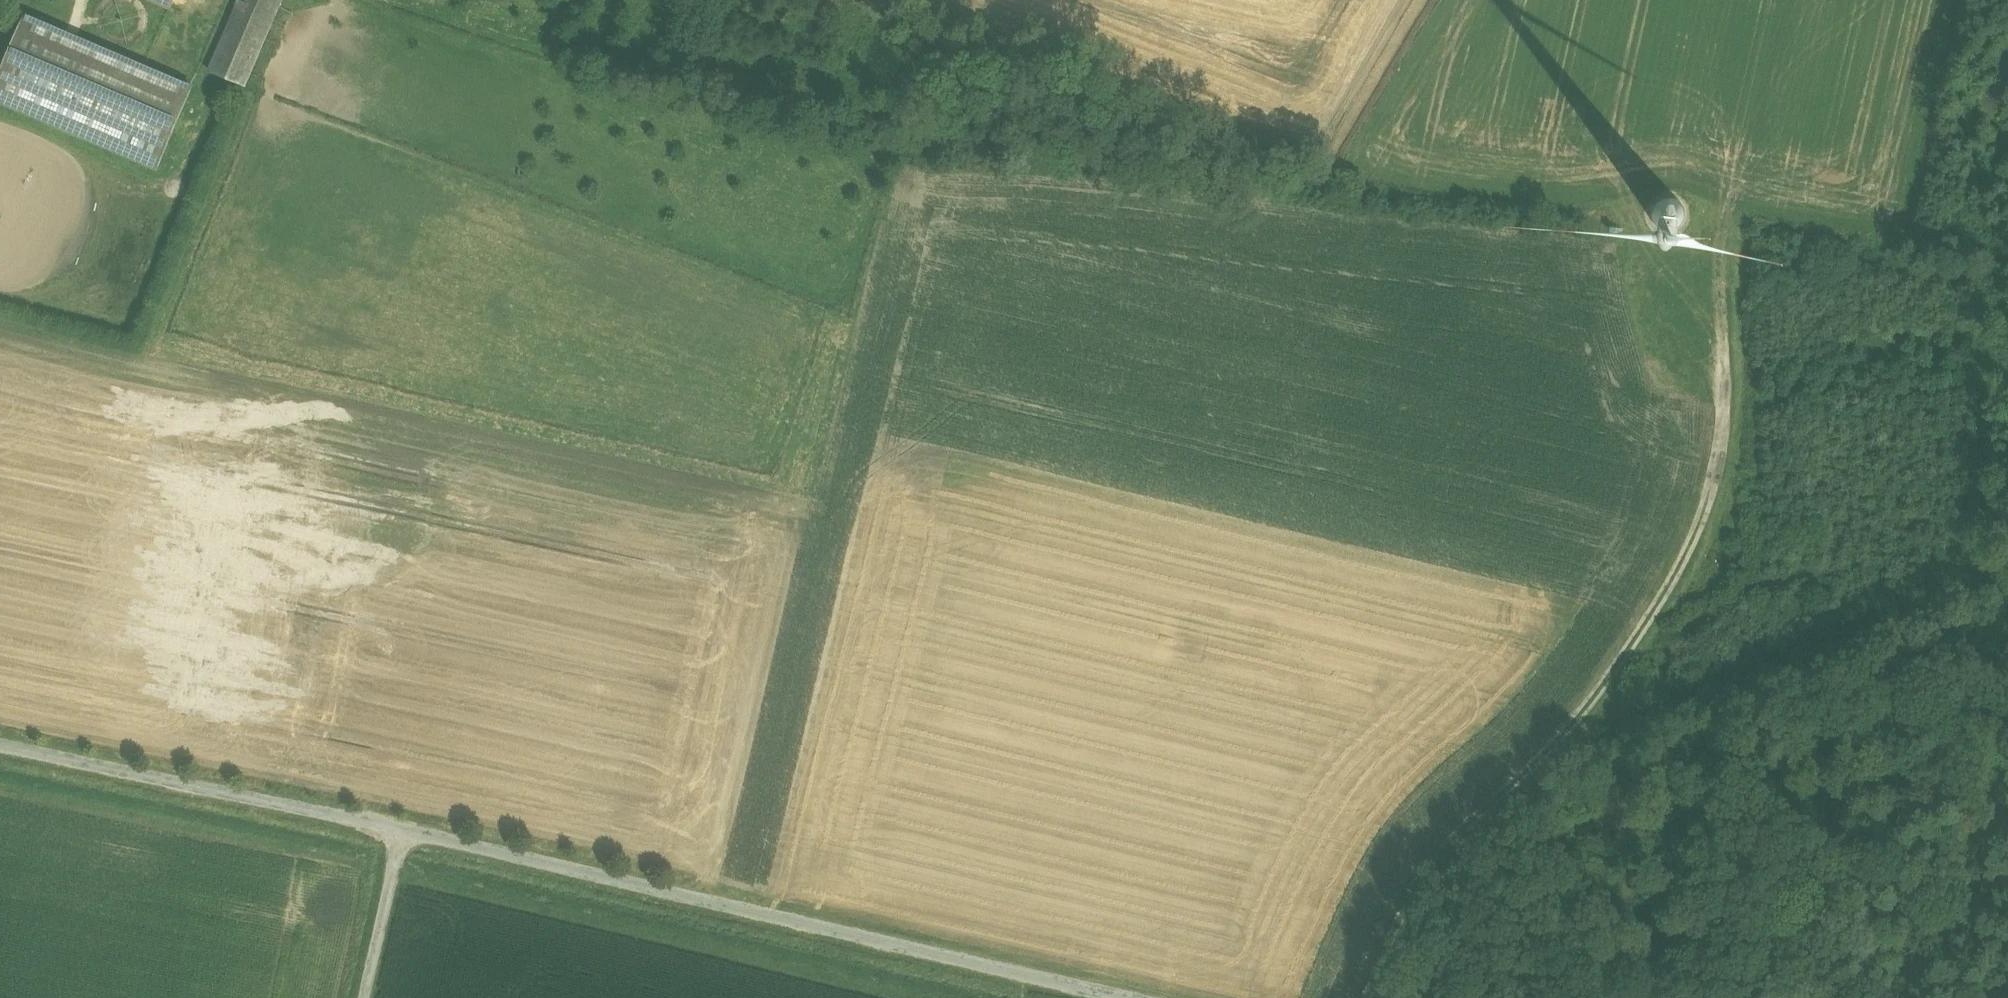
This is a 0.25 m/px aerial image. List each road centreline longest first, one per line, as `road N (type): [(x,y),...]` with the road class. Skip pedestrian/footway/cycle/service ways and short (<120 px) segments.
road 1 (unclassified): [(1129,997),(389,829)]
road 2 (unclassified): [(389,829),(0,744)]
road 3 (unclassified): [(355,997),(389,829)]

